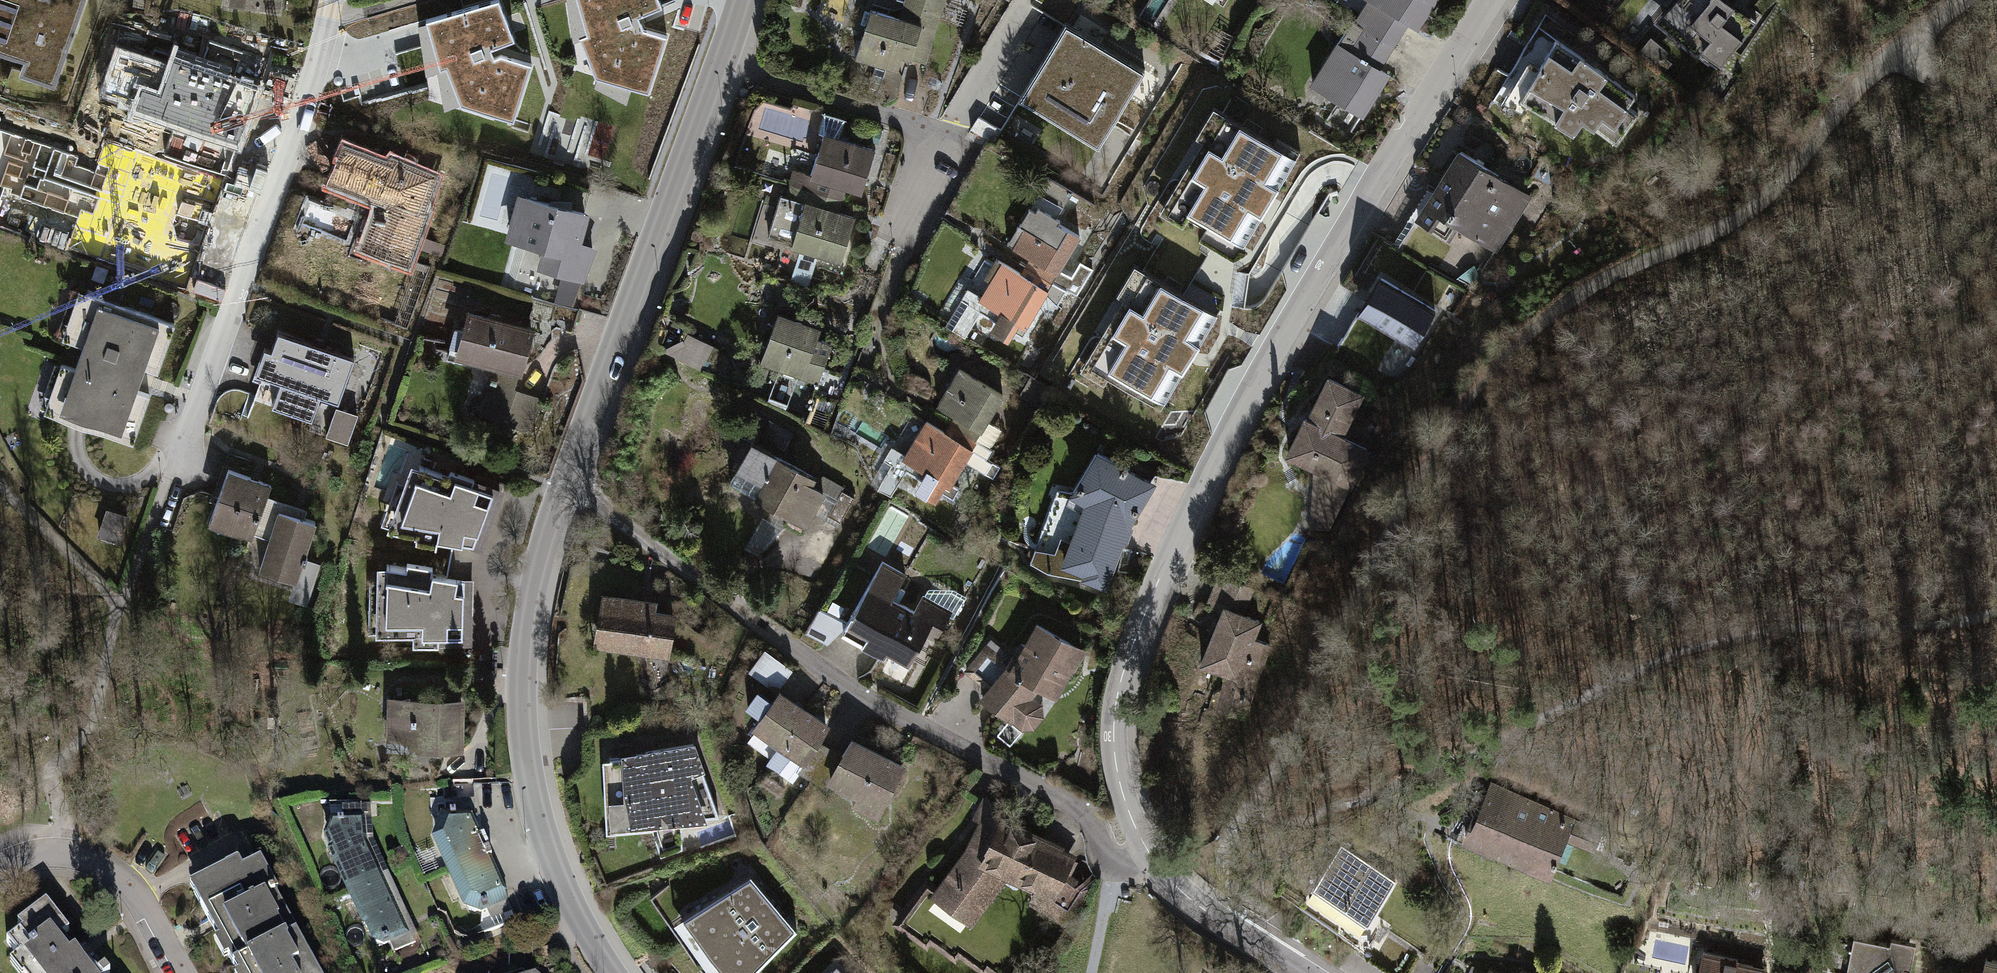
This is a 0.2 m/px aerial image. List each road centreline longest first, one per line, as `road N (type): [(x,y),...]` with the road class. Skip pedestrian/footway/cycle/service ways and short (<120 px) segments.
road 1 (track): [(1251,811),(1441,436),(1485,377),(1589,287),(1729,224),(1780,186),(1878,70),(1963,0)]
road 2 (residential): [(1487,0),(1285,326),(1197,492),(1128,652),(1112,746),(1148,849)]
road 3 (residential): [(564,487),(863,698),(1080,810),(1105,858),(1121,865),(1148,849)]
road 4 (secondary): [(564,487),(529,608),(523,741),(550,858),(613,972)]
road 5 (residential): [(330,0),(309,87),(179,456)]
road 6 (secondary): [(722,62),(564,487)]
road 7 (residential): [(898,250),(953,133),(722,62)]
road 8 (residential): [(177,972),(129,885),(96,860),(28,853),(0,864)]
road 9 (residential): [(1148,849),(1175,887),(1300,972)]

